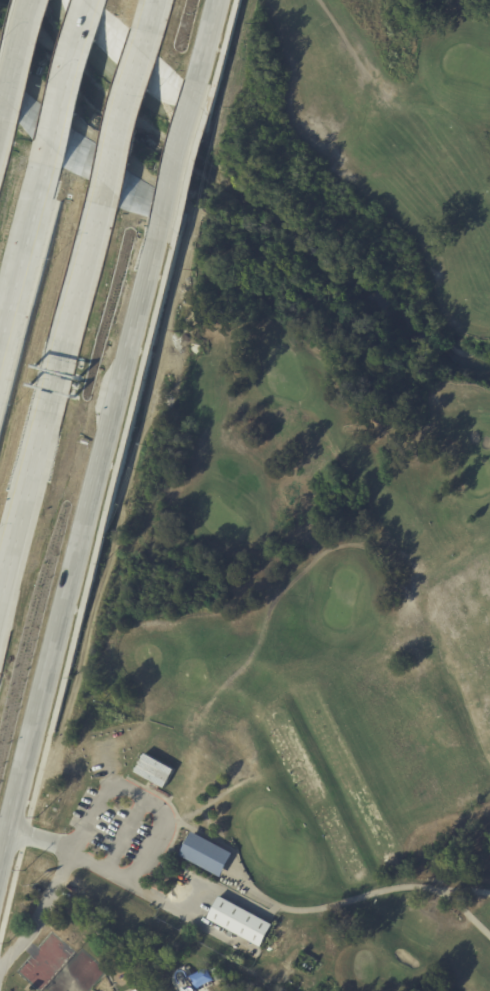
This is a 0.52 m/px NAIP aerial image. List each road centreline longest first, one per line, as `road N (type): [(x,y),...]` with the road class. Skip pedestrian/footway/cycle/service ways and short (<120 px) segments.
road 1 (secondary): [(0,874),(160,228)]
road 2 (motorway): [(0,601),(104,187)]
road 3 (track): [(226,864),(287,910),(434,888),(489,935)]
road 4 (motorway): [(51,153),(0,351)]
road 5 (motorway): [(91,0),(51,153)]
road 6 (motorway): [(104,187),(144,35)]
road 7 (secondary): [(160,228),(196,83)]
road 8 (secondary): [(32,0),(0,130)]

